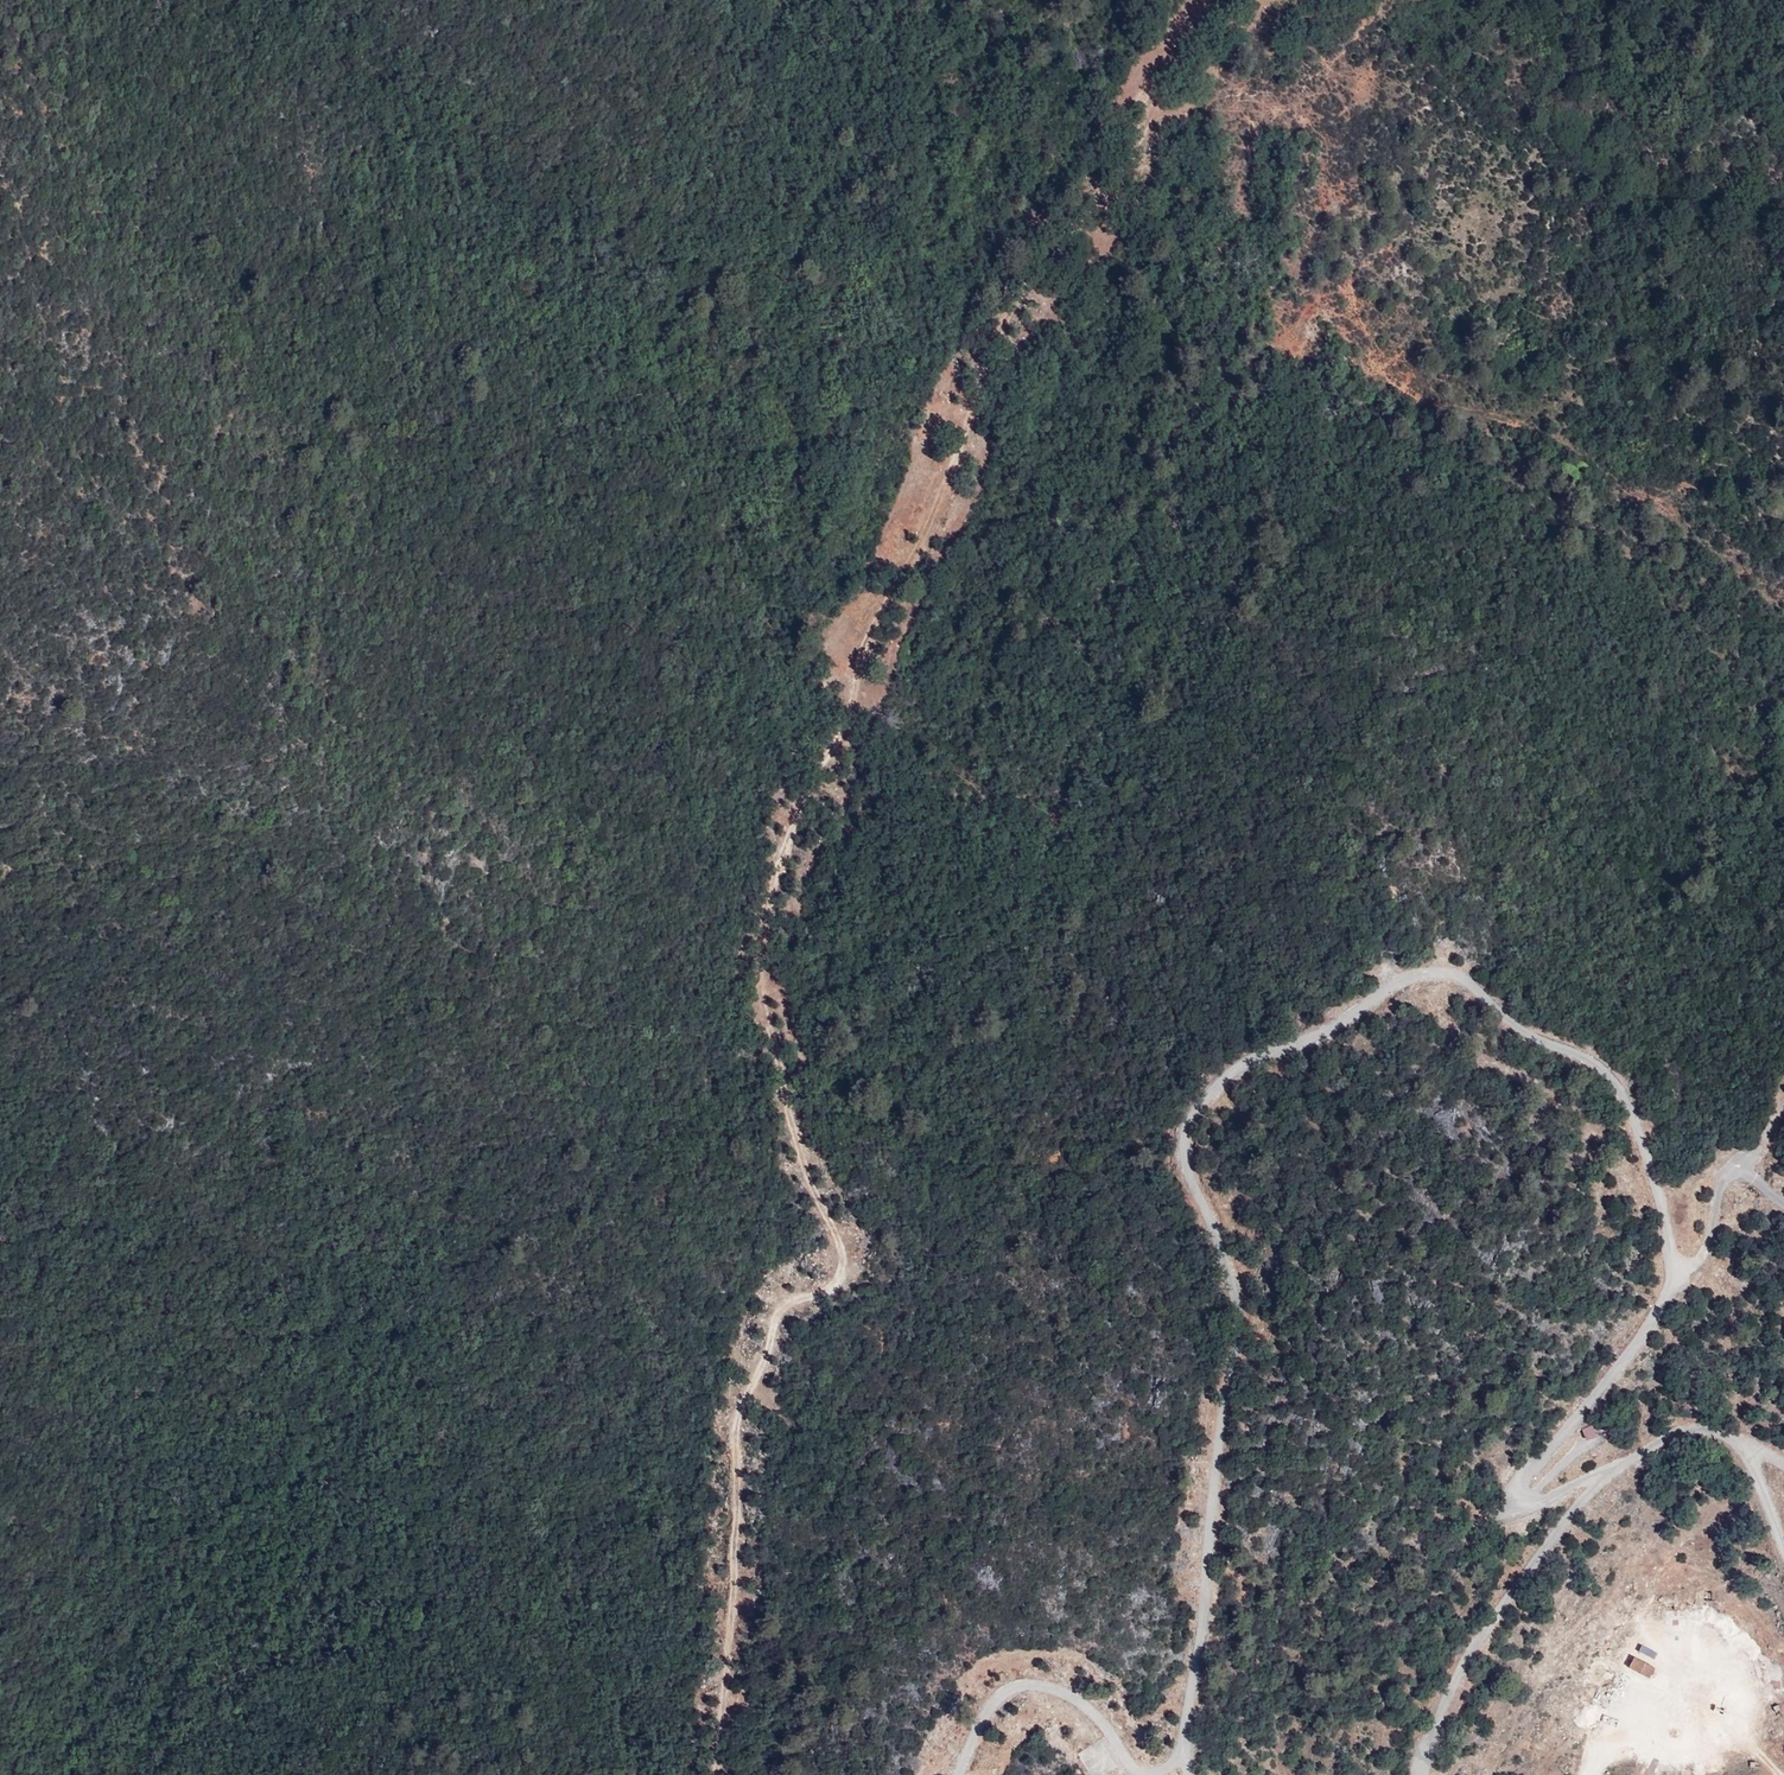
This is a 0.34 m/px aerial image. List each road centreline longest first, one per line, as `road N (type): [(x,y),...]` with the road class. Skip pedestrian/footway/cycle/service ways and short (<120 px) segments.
road 1 (track): [(1203,0),(1134,90),(778,859),(759,980),(799,1146),(841,1266),(826,1289),(781,1312),(738,1408),(734,1613),(718,1774)]

